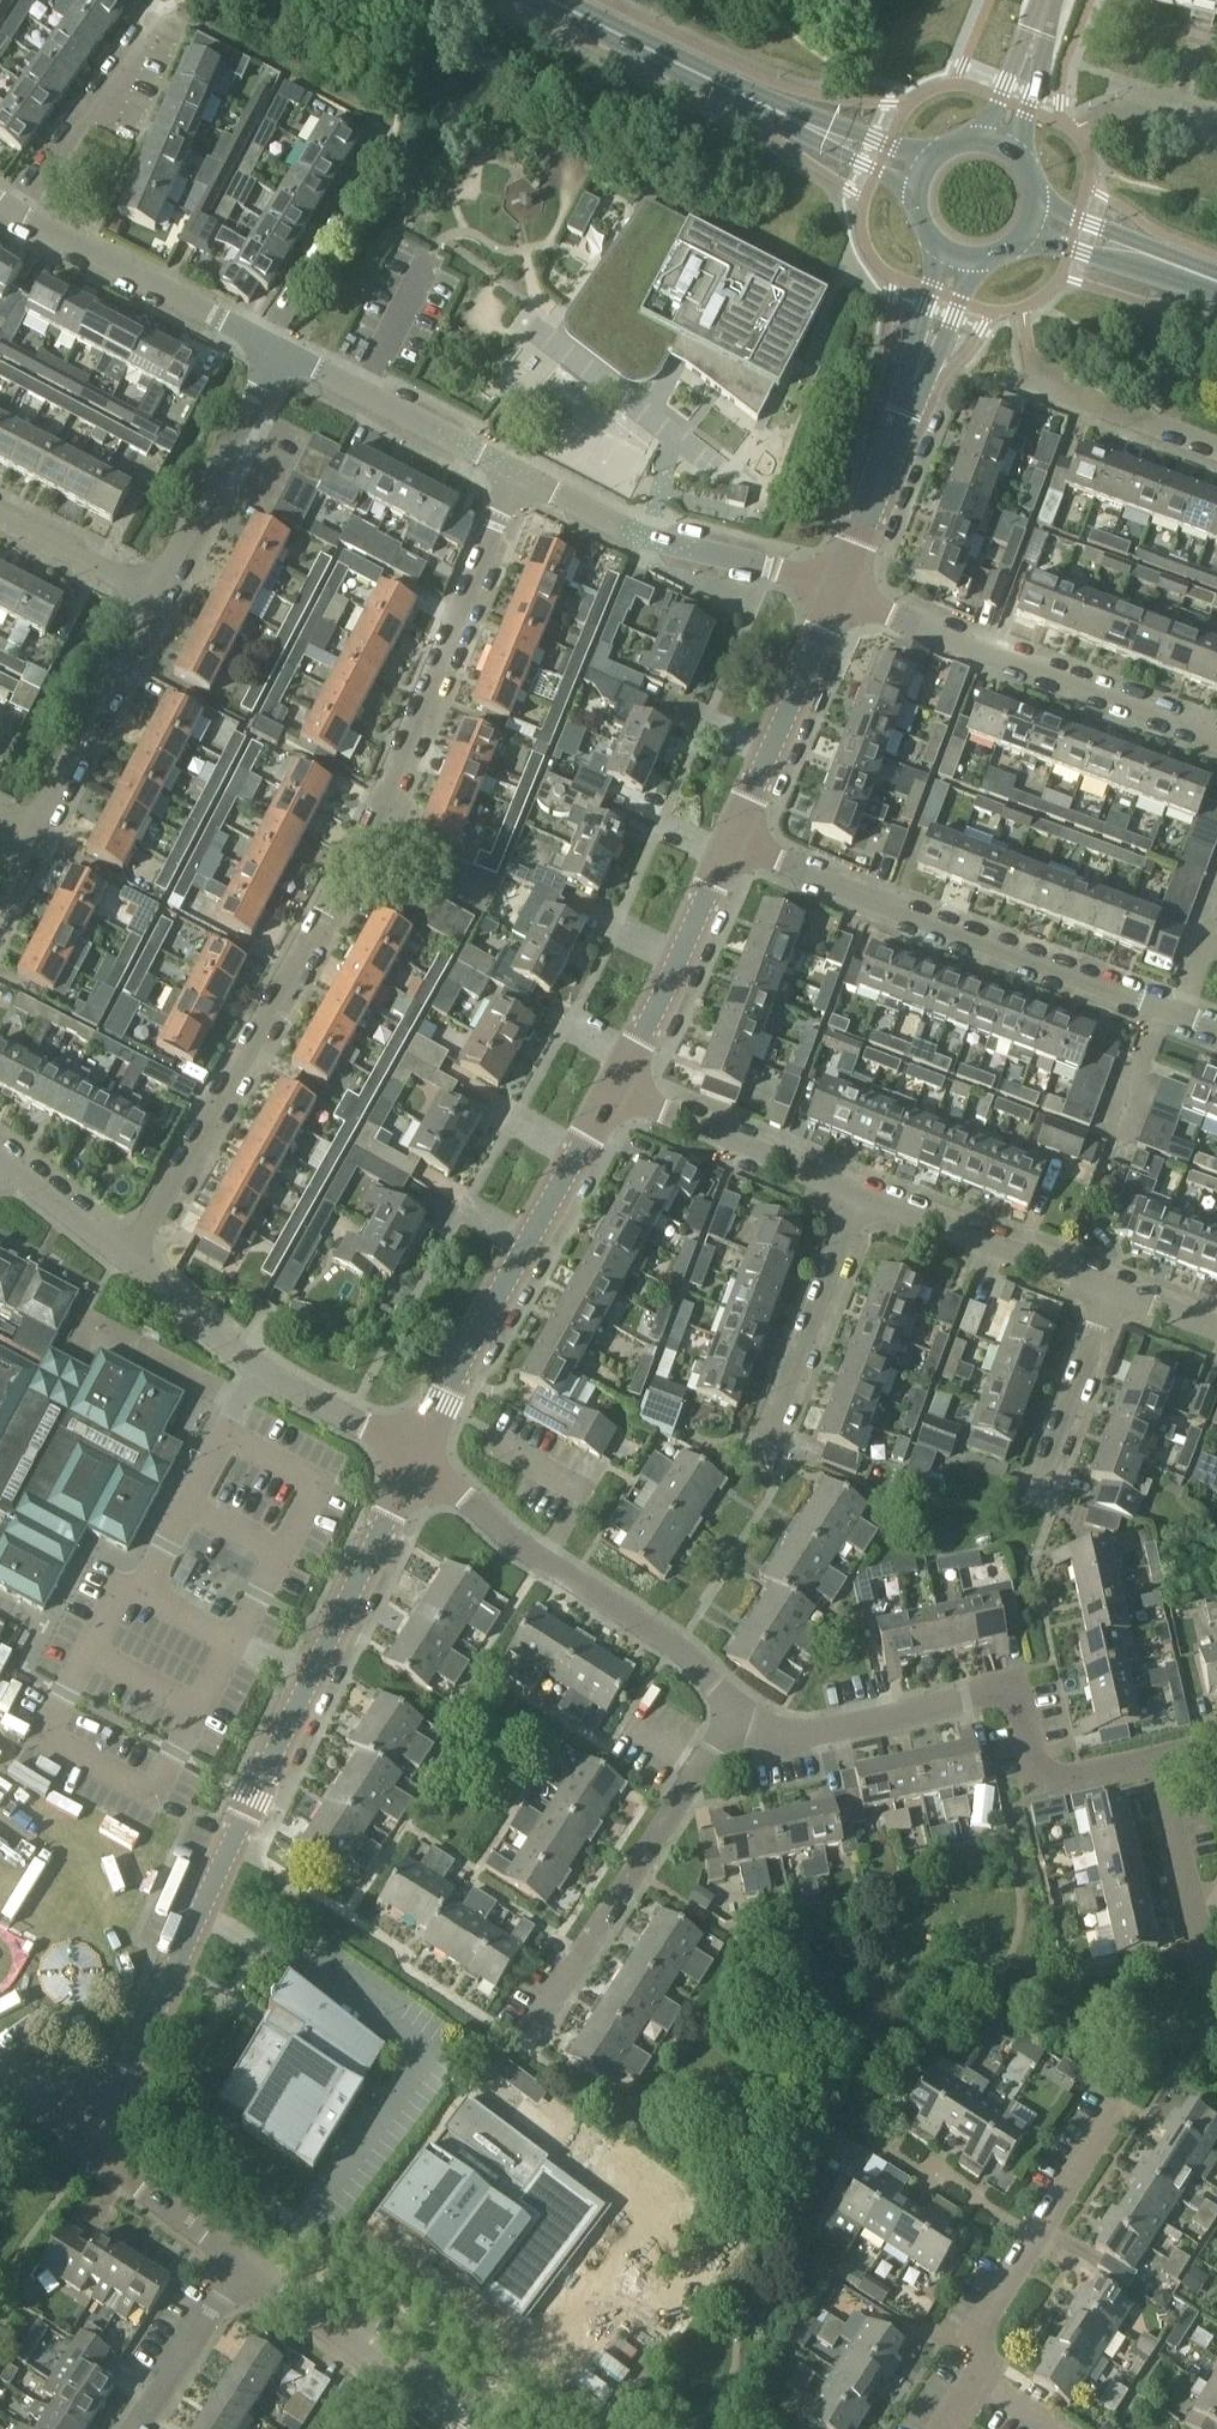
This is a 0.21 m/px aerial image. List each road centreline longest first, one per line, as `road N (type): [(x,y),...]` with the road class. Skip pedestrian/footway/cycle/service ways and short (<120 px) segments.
road 1 (residential): [(128,1261),(371,824),(515,472)]
road 2 (tertiary): [(93,2145),(413,1452)]
road 3 (residential): [(1216,1023),(736,838)]
road 4 (residential): [(735,1714),(706,1666),(515,1541),(413,1452)]
road 5 (tertiary): [(413,1452),(615,1089)]
road 6 (residential): [(1216,738),(832,592)]
road 7 (tertiary): [(922,175),(553,0)]
road 8 (residential): [(523,2041),(735,1714)]
road 9 (tertiary): [(832,592),(960,254)]
road 10 (residential): [(413,1452),(257,1370),(128,1261)]
road 11 (residential): [(832,592),(640,536),(515,472)]
road 12 (residential): [(976,2378),(994,2303),(1121,2103)]
road 13 (residential): [(266,344),(18,210)]
road 14 (tertiary): [(615,1089),(736,838)]
road 15 (residential): [(25,836),(151,590)]
road 16 (residential): [(151,590),(275,349)]
road 17 (residential): [(459,2428),(245,2263)]
road 18 (residential): [(515,472),(275,349)]
road 19 (residential): [(1108,1291),(860,1192)]
road 20 (residential): [(860,1192),(615,1089)]
road 21 (tertiary): [(736,838),(832,592)]
road 22 (residential): [(764,1433),(860,1192)]
road 23 (residential): [(1155,1758),(1046,1782),(1023,1693),(976,1704)]
road 24 (residential): [(976,1704),(854,1729),(783,1733),(735,1714)]
road 25 (residential): [(155,16),(18,210)]
road 26 (residential): [(1200,1984),(1155,1758)]
road 27 (residential): [(266,344),(375,151)]
road 28 (residential): [(1216,452),(1041,388),(1029,363)]
road 29 (residential): [(1036,1487),(1108,1291)]
road 30 (residential): [(135,2428),(245,2263)]
road 31 (tertiary): [(1216,282),(1032,216)]
road 32 (residential): [(245,2263),(93,2145)]
road 33 (residential): [(151,590),(0,517)]
road 34 (residential): [(128,1261),(0,1161)]
road 35 (tertiary): [(999,142),(1053,0)]
road 36 (residential): [(1216,126),(1134,104),(1079,135)]

